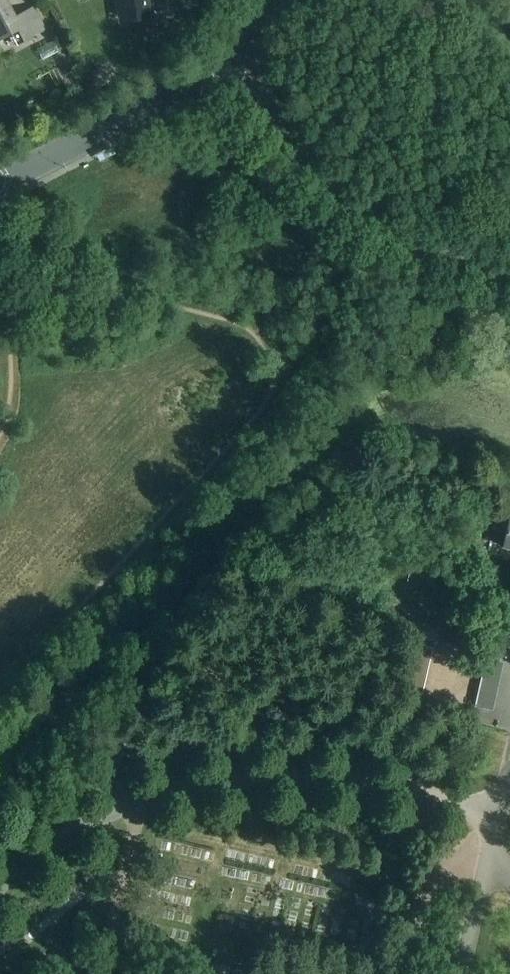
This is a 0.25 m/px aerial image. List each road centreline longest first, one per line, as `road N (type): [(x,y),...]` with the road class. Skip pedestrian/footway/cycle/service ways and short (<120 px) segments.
road 1 (unclassified): [(228,70),(387,231),(509,275)]
road 2 (tertiary): [(0,181),(228,70)]

